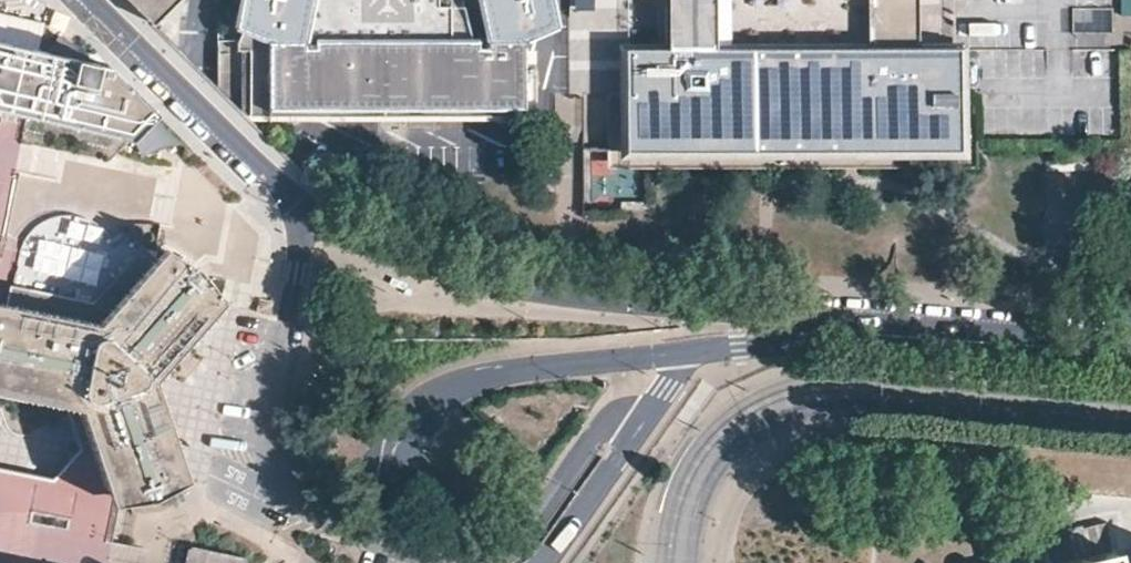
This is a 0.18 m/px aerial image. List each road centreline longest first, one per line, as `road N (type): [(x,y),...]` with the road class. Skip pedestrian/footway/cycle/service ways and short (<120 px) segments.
road 1 (tertiary): [(309,211),(515,287),(864,316)]
road 2 (tertiary): [(366,562),(411,420),(439,394),(513,373),(742,341)]
road 3 (residential): [(309,211),(273,423),(281,480),(315,516),(450,562)]
road 4 (tertiary): [(93,0),(309,211)]
road 5 (tertiary): [(864,316),(1130,344)]
road 6 (residential): [(500,562),(513,557),(600,429),(625,408),(655,400)]
road 7 (tertiary): [(547,562),(655,400)]
road 8 (tertiary): [(742,341),(864,316)]

